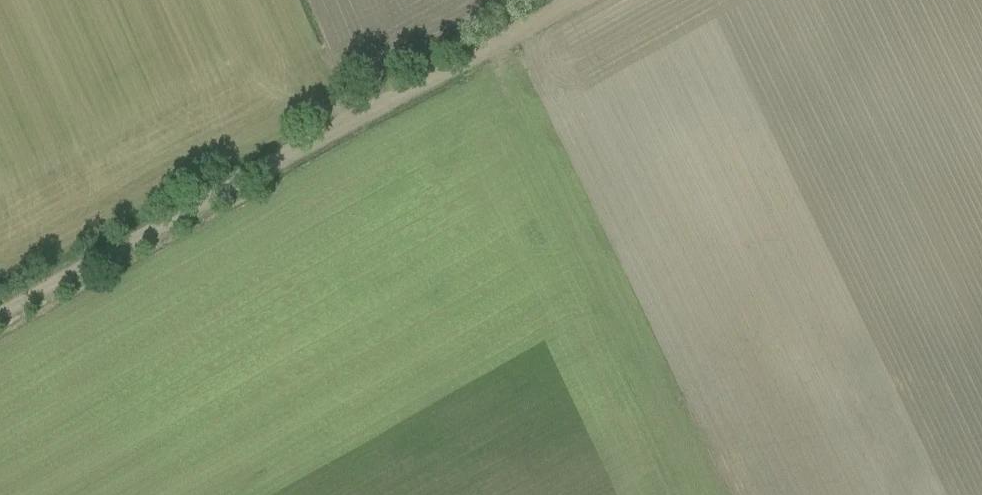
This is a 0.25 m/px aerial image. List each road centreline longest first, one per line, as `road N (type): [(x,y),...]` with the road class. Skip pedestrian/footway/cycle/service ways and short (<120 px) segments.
road 1 (track): [(0,314),(579,0)]

